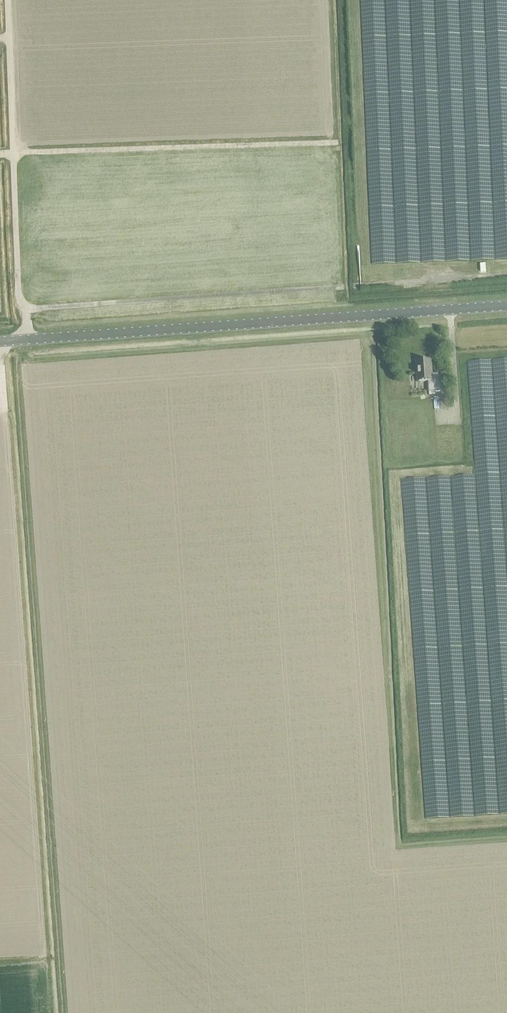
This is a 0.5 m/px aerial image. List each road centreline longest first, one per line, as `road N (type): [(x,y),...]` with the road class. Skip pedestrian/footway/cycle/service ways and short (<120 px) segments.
road 1 (unclassified): [(0,341),(506,303)]

